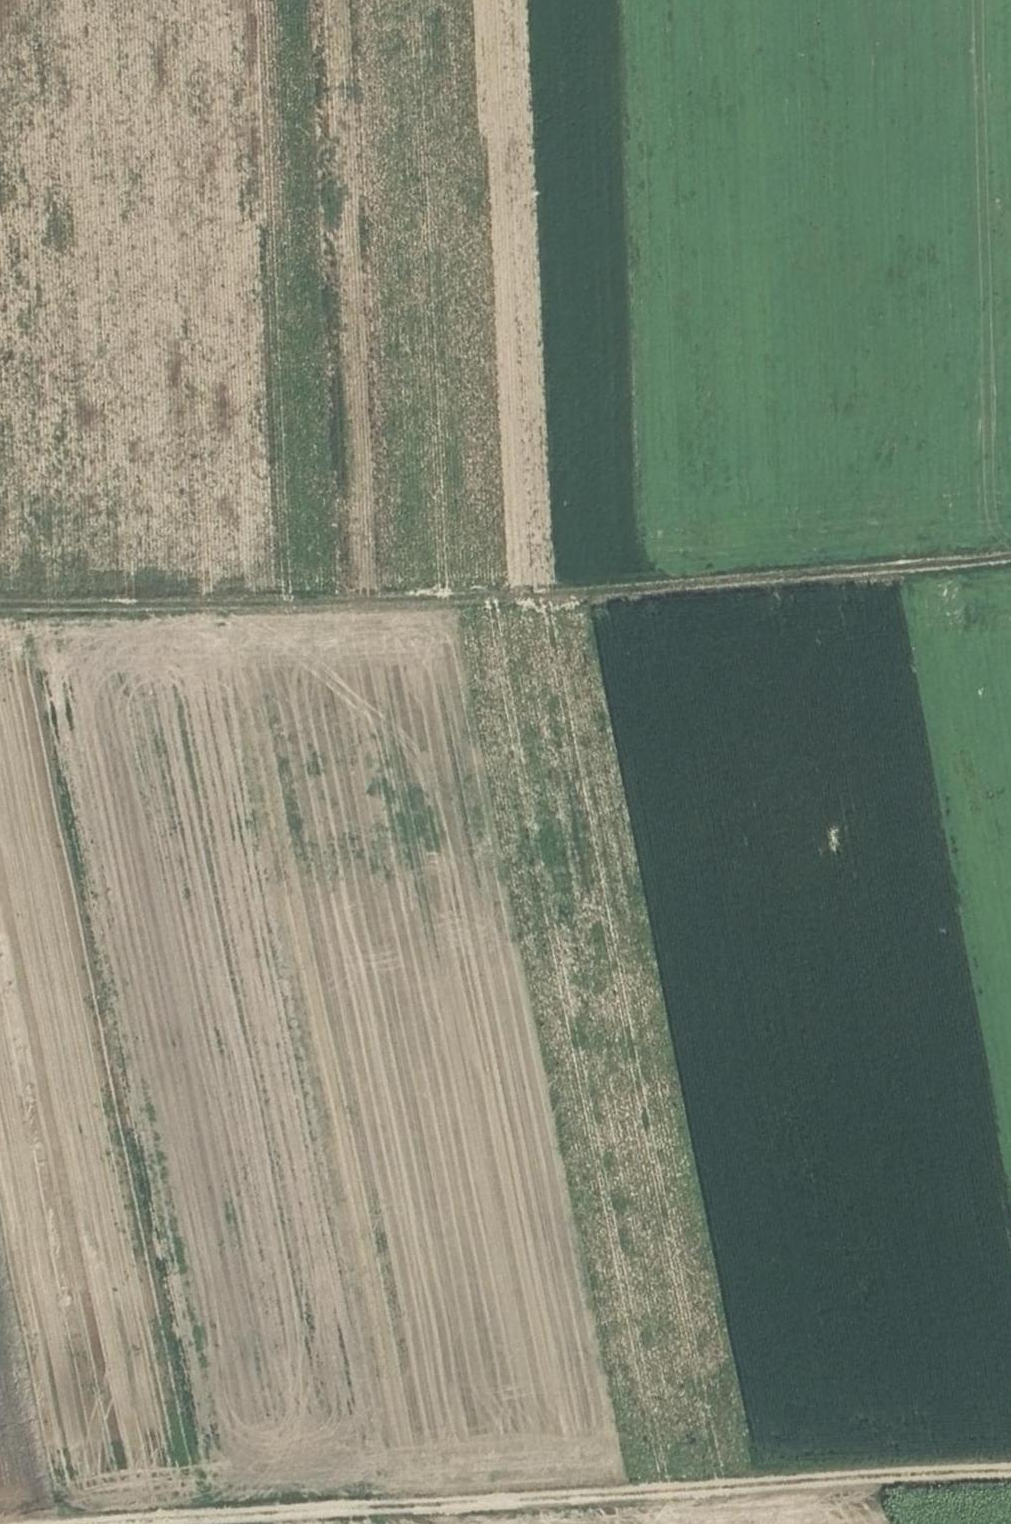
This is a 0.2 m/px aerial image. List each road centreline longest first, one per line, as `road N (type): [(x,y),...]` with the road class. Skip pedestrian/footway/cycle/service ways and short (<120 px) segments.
road 1 (track): [(0,595),(623,585),(1010,548)]
road 2 (track): [(38,1523),(1010,1467)]

